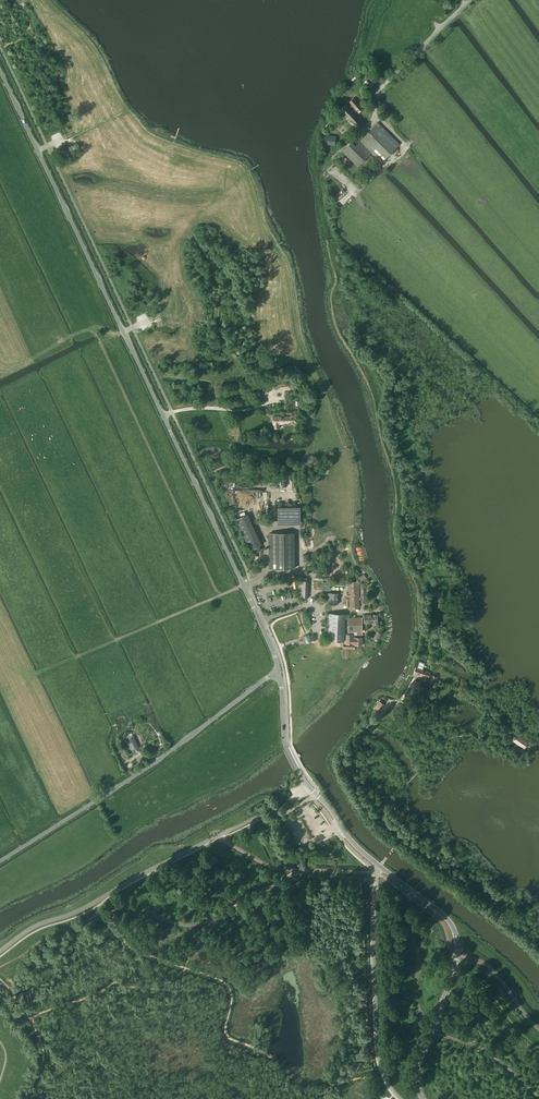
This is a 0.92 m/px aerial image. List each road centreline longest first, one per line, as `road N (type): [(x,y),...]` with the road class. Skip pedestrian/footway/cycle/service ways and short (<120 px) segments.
road 1 (unclassified): [(243,587),(0,72)]
road 2 (unclassified): [(423,1098),(417,1075),(454,972),(454,928),(355,845),(304,782),(285,744),(278,672)]
road 3 (unclassified): [(0,860),(278,672)]
road 4 (track): [(95,330),(220,595)]
road 5 (track): [(0,371),(84,331),(119,334)]
road 6 (unclassified): [(378,90),(469,0)]
road 7 (track): [(45,670),(160,620)]

